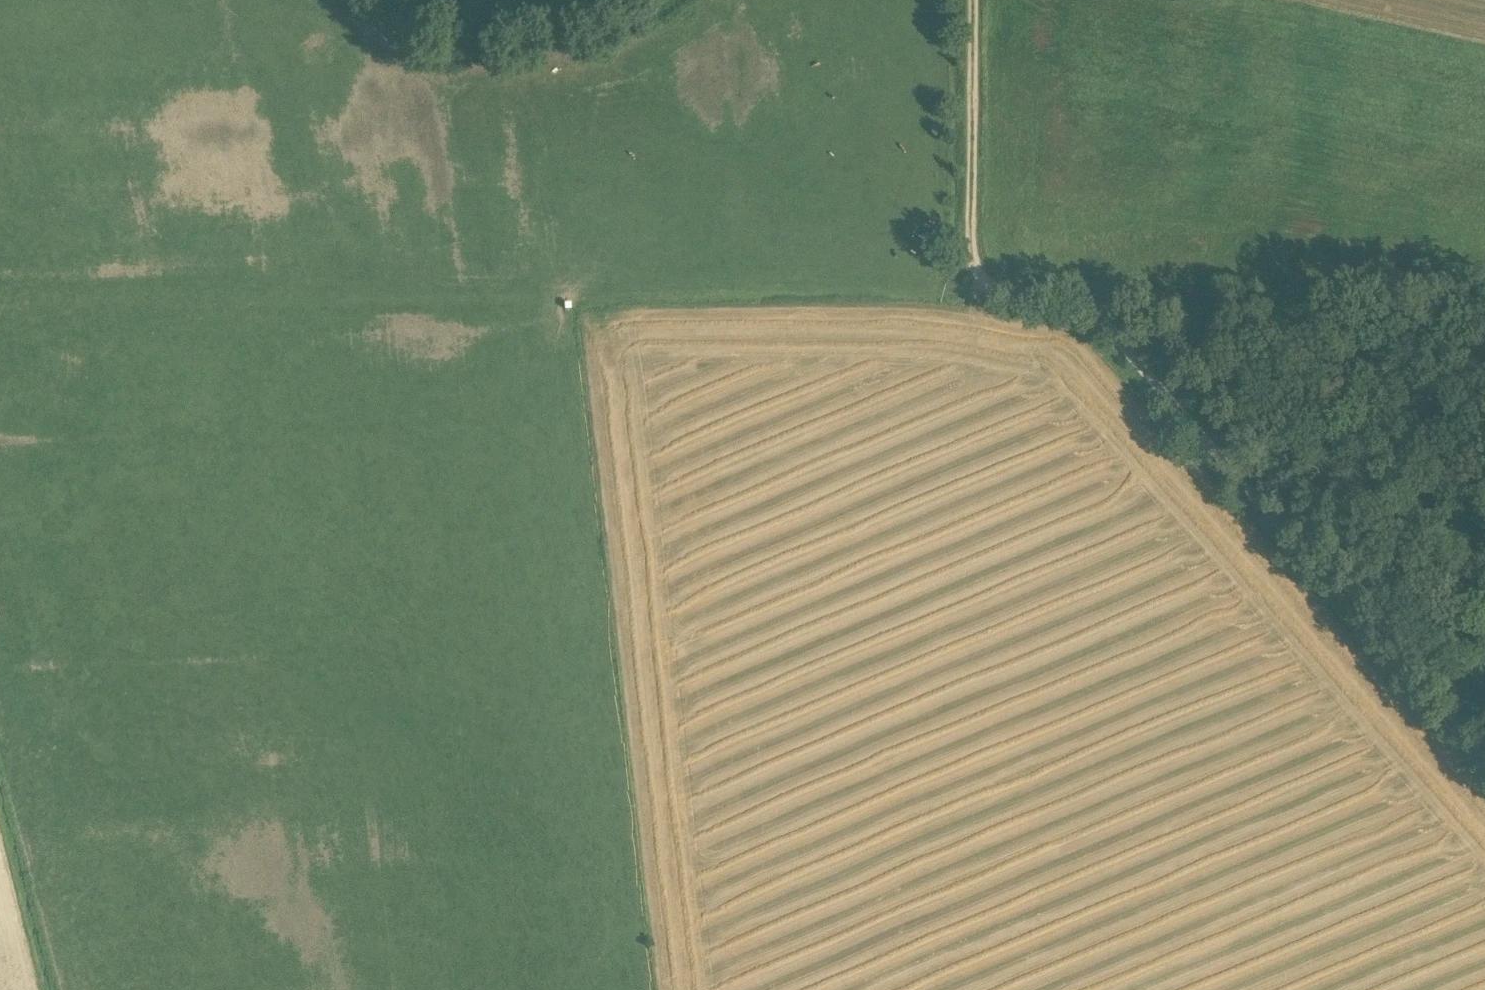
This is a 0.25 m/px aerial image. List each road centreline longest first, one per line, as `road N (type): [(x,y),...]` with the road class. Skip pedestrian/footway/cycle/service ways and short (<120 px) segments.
road 1 (track): [(1484,759),(1084,303)]
road 2 (track): [(1084,303),(1484,304)]
road 3 (track): [(975,0),(975,264),(998,291),(1084,303)]

